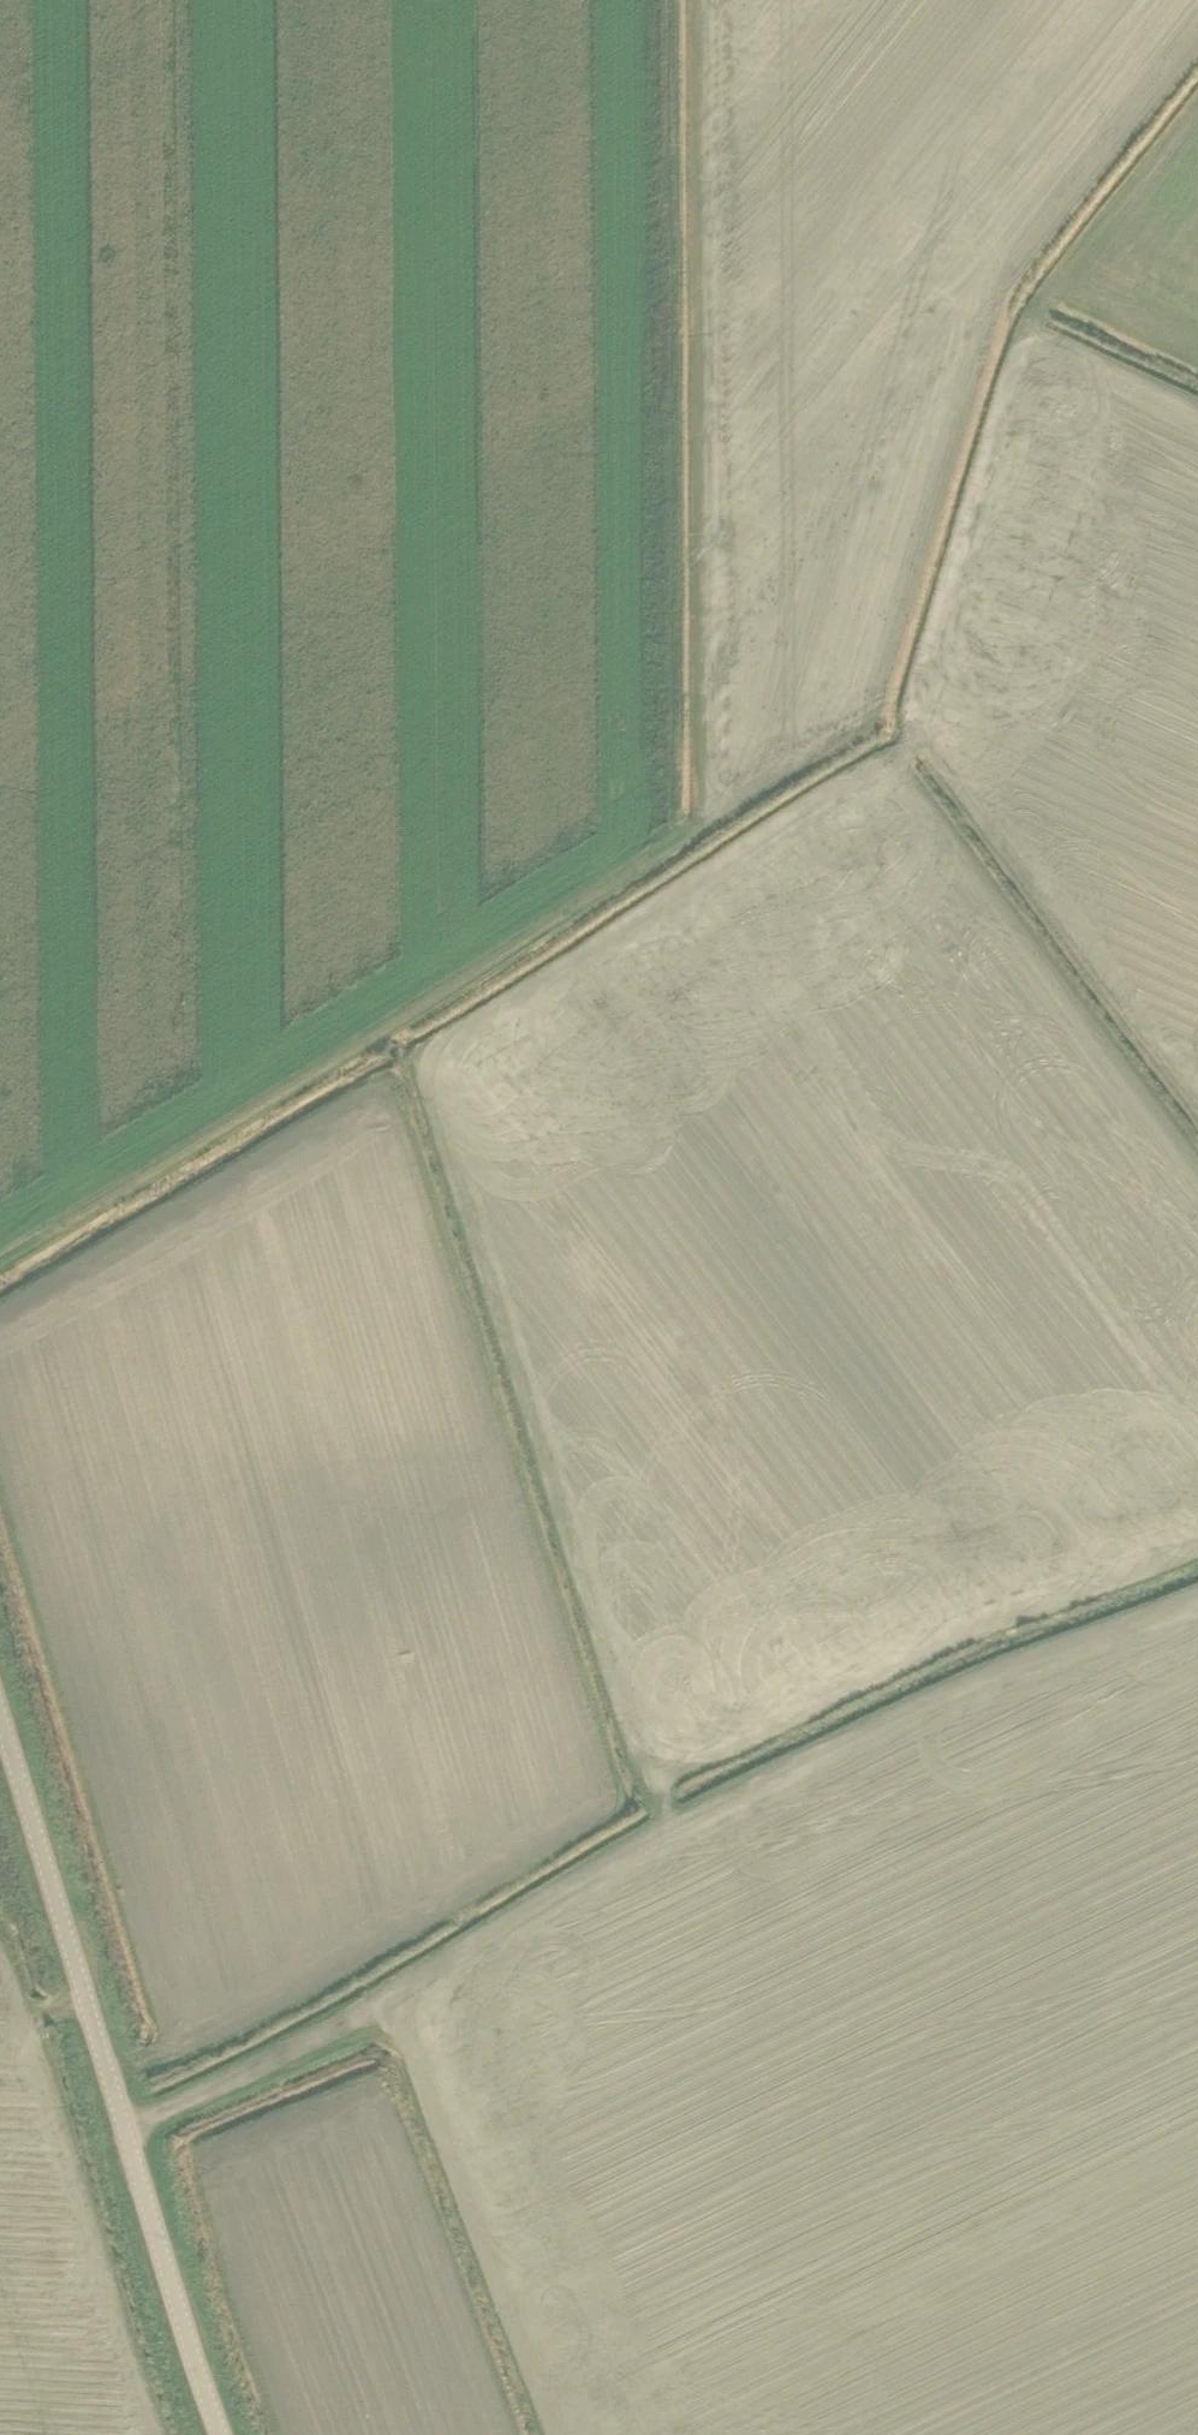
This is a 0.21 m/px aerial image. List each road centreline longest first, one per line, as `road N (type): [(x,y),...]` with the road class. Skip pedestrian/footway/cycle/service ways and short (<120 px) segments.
road 1 (tertiary): [(220,2434),(0,1730)]

